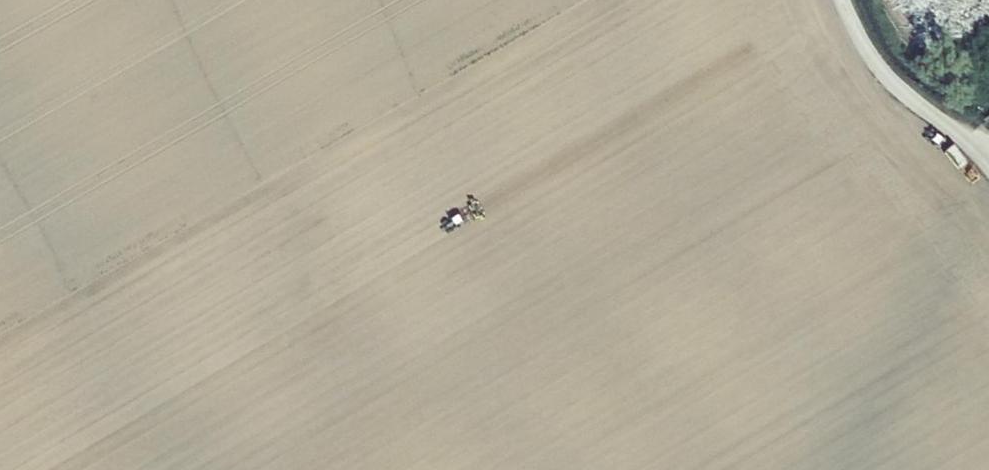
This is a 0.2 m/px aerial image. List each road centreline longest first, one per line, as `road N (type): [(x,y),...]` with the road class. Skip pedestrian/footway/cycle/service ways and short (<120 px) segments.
road 1 (unclassified): [(988,158),(889,82),(840,0)]

